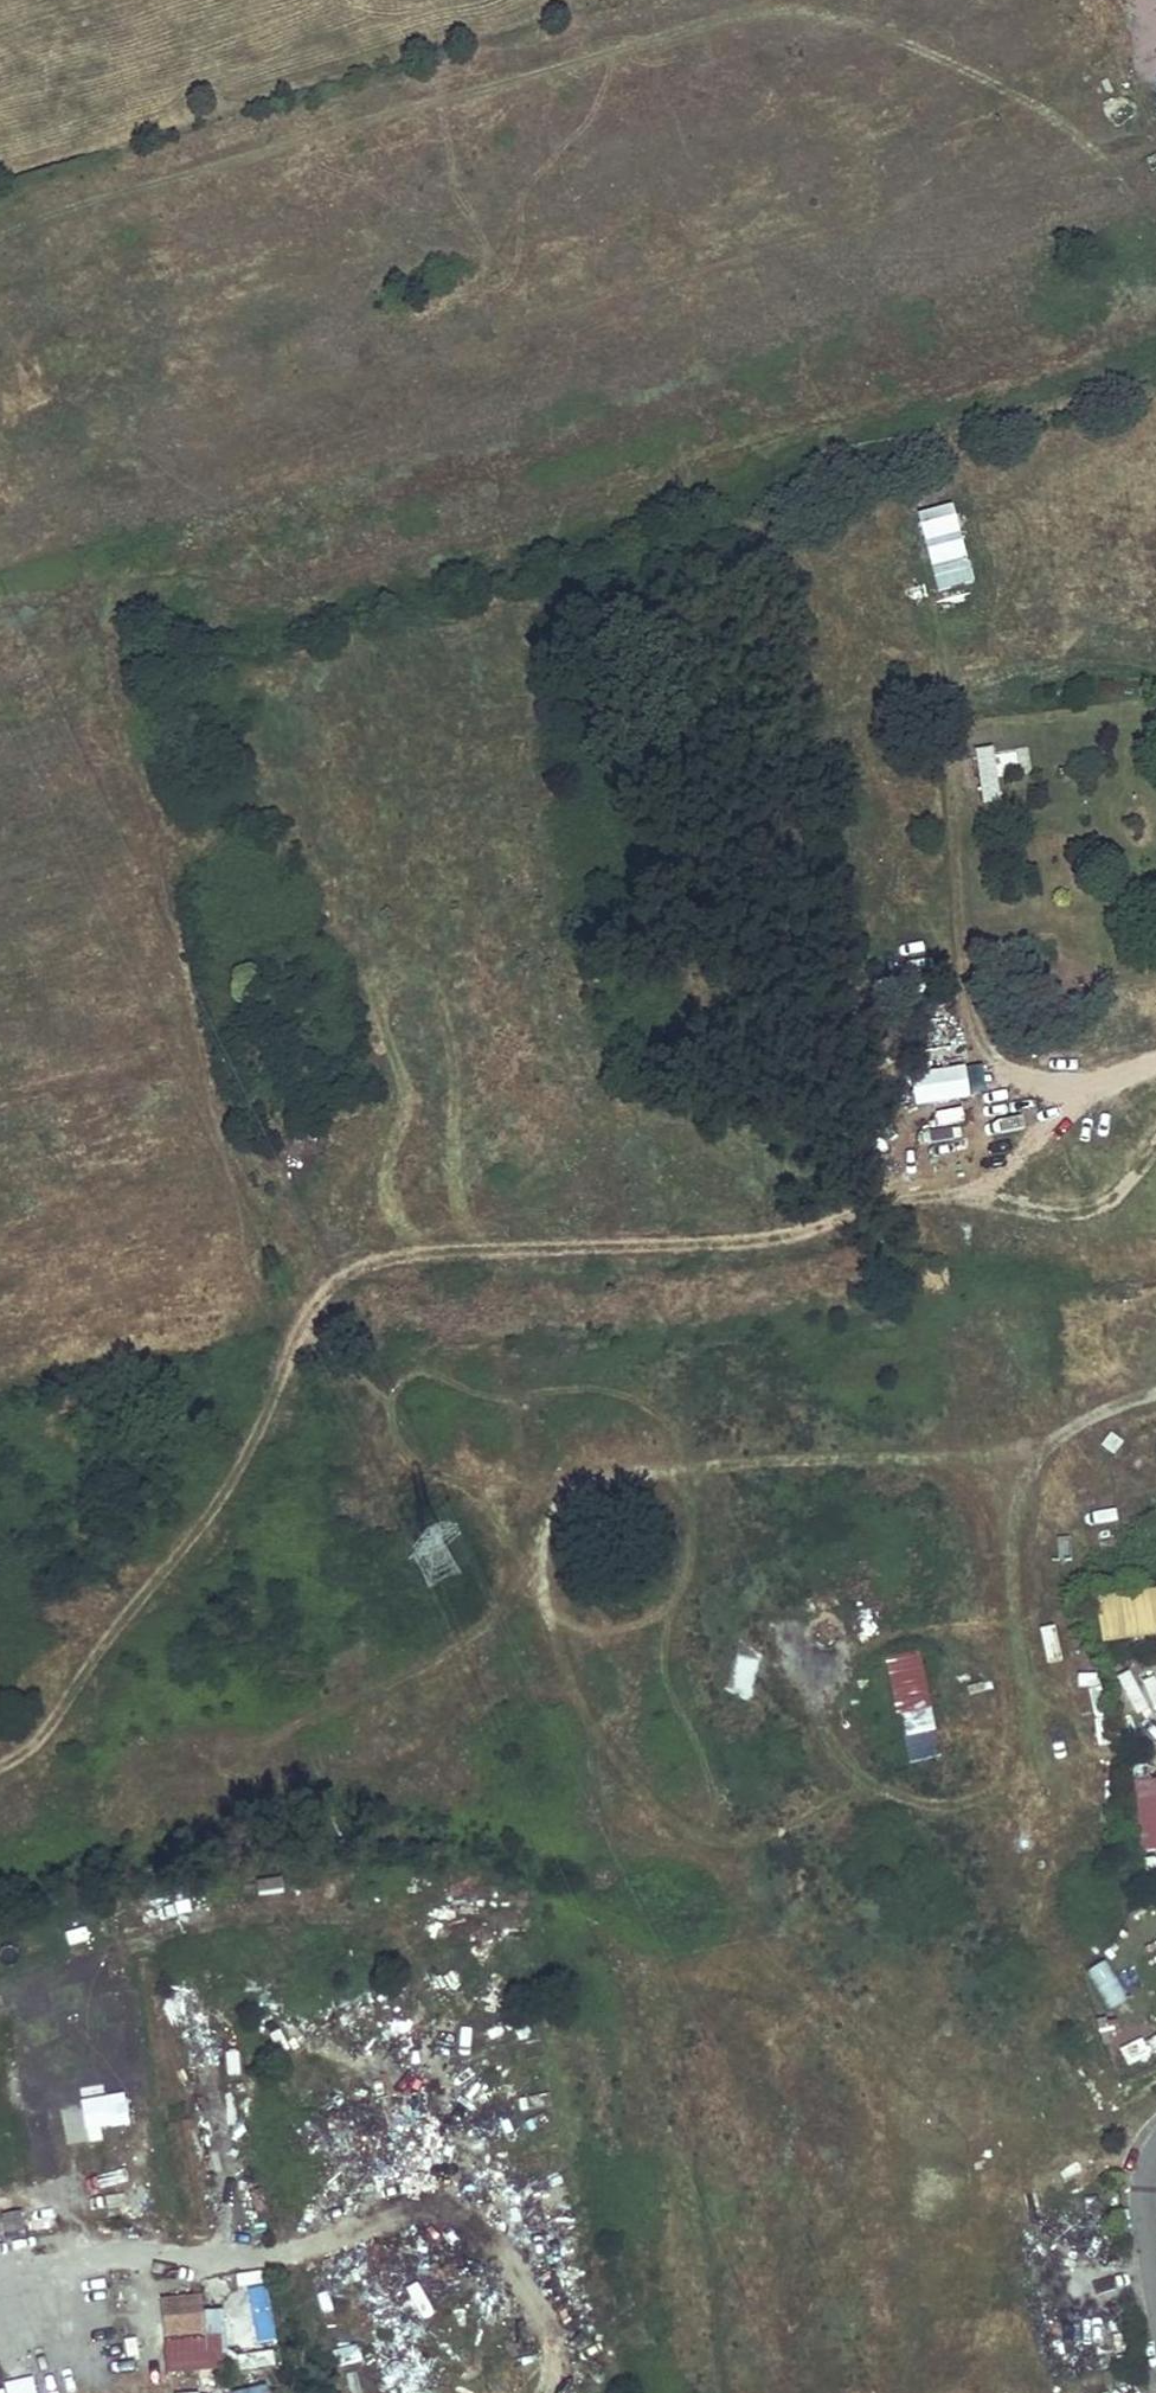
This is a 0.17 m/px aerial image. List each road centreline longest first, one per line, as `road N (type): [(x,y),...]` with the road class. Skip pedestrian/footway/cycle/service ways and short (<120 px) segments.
road 1 (residential): [(1155,2279),(1142,2199),(1155,2154)]

